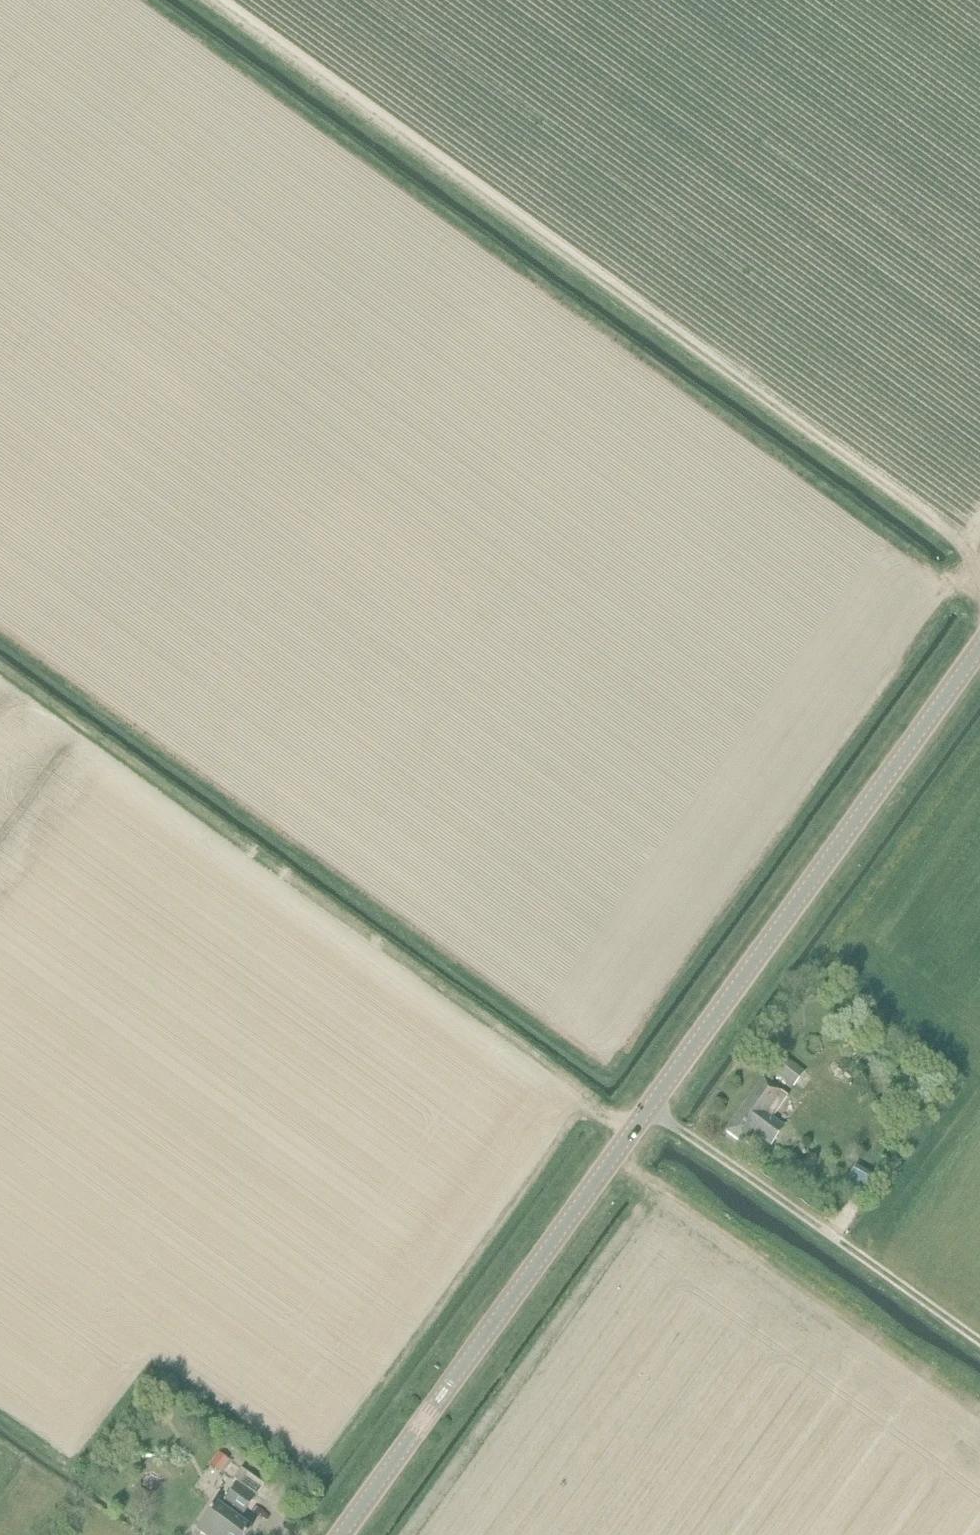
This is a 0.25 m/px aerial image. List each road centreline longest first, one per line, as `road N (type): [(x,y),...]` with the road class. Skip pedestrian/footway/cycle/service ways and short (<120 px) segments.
road 1 (unclassified): [(339,1534),(979,646)]

